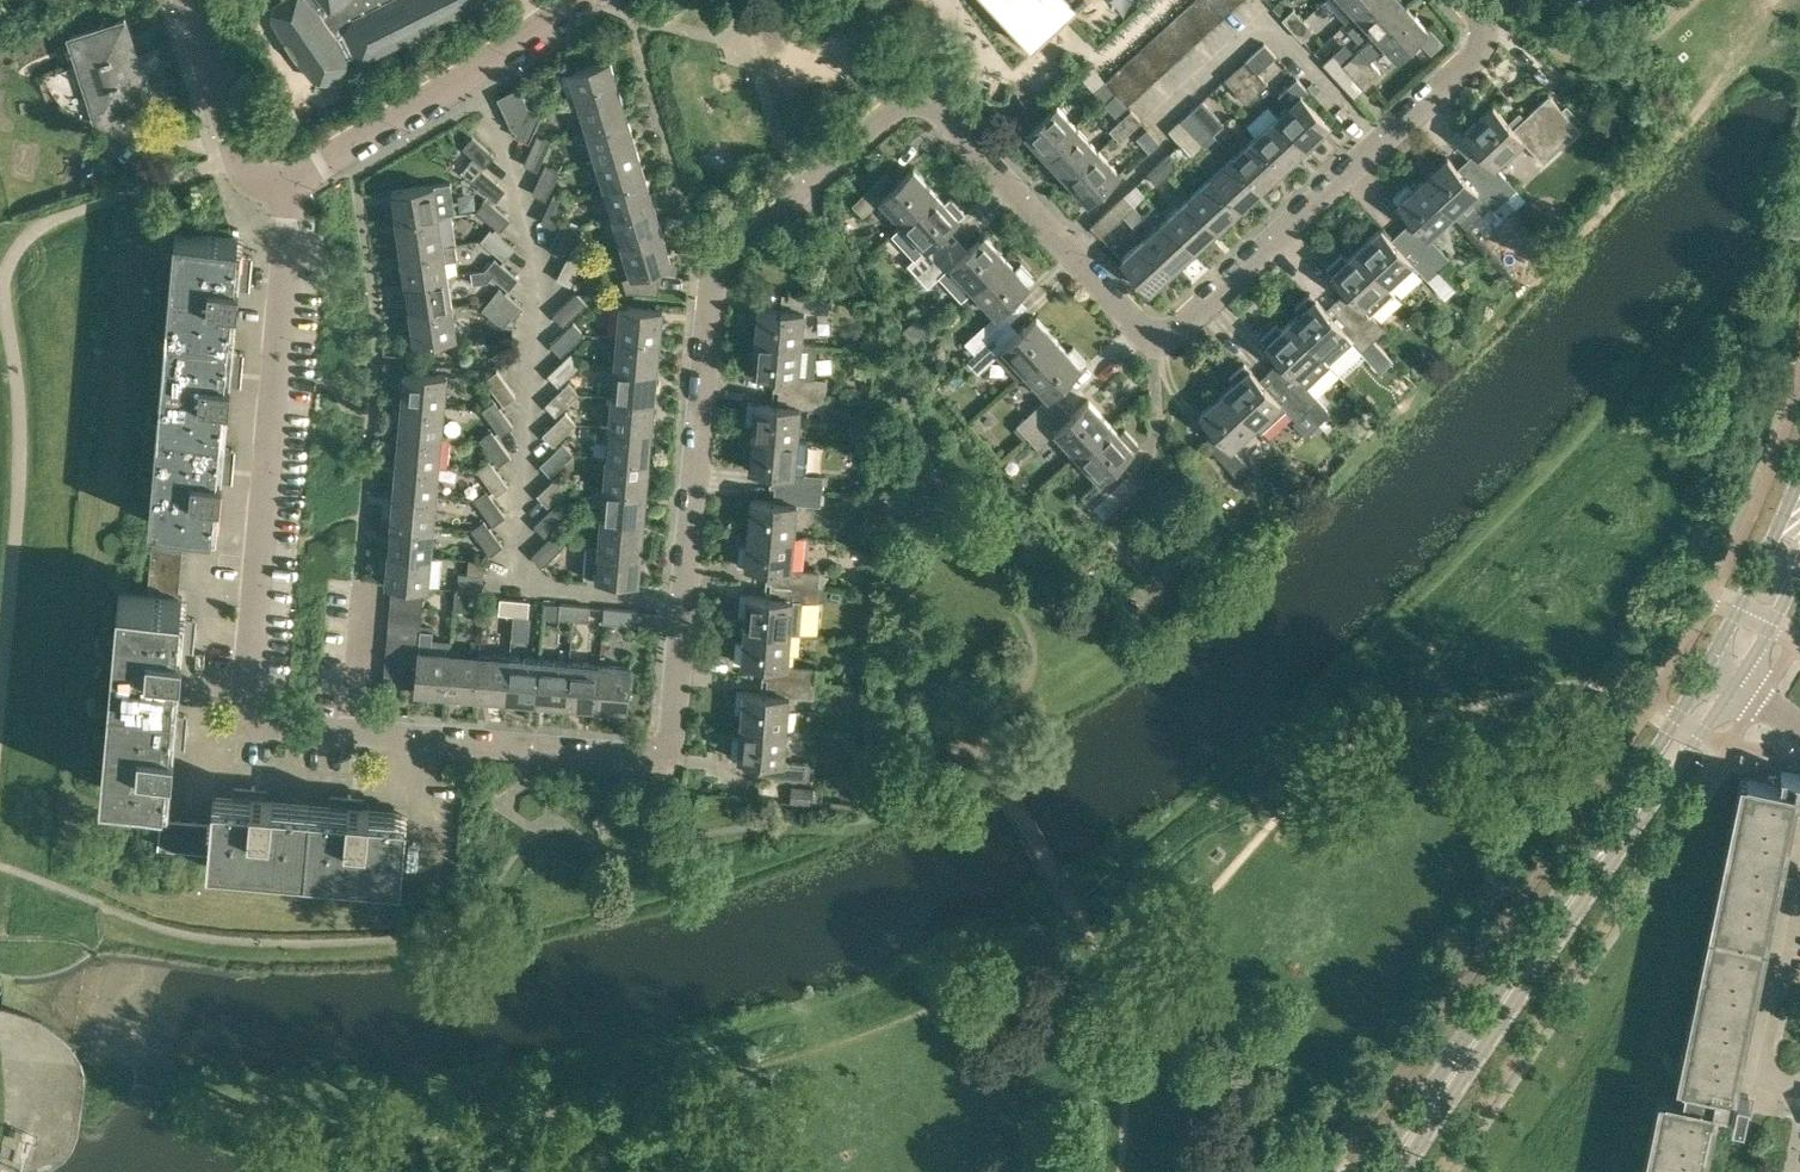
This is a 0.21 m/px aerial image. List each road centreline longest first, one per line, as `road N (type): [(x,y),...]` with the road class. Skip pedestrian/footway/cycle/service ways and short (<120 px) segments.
road 1 (residential): [(1379,145),(1189,323),(1162,334),(1138,328),(937,107),(917,101),(895,107),(714,271),(671,745),(652,760),(352,737),(252,723),(238,709),(283,188)]
road 2 (residential): [(283,188),(478,72),(576,0)]
road 3 (residential): [(1168,120),(1277,24),(1379,145)]
road 4 (tertiary): [(1569,902),(1632,833),(1733,684)]
road 5 (tertiary): [(1705,668),(1569,902)]
road 6 (residential): [(1799,884),(1757,1107),(1799,1116)]
road 7 (residential): [(283,188),(254,178),(237,161),(184,0)]
road 8 (tertiary): [(1448,1083),(1569,902)]
road 9 (tertiary): [(1799,476),(1705,668)]
road 10 (residential): [(1466,0),(1482,24),(1472,59),(1379,145)]
road 11 (tertiary): [(1733,684),(1799,565)]
road 12 (tertiary): [(1448,1083),(1365,1171)]

